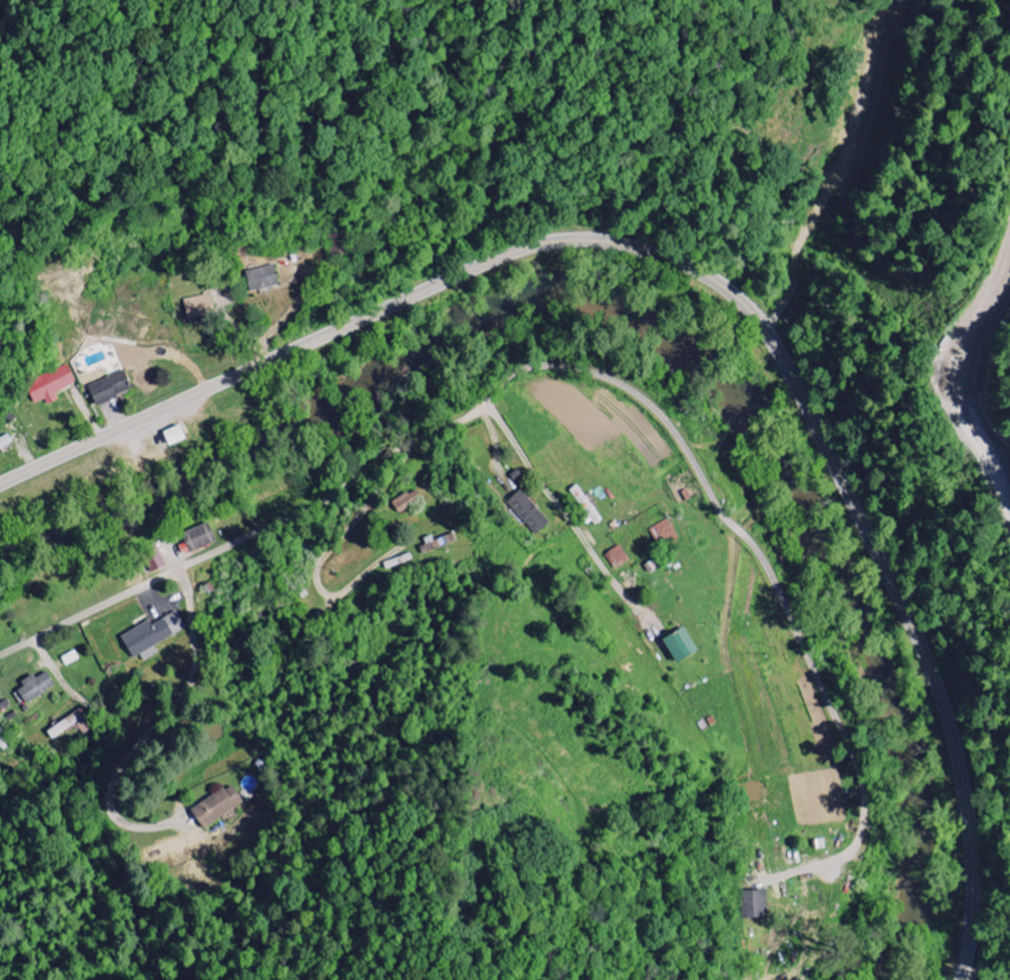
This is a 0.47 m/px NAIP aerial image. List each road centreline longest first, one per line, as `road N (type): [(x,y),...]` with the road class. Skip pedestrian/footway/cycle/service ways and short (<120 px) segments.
road 1 (secondary): [(962,979),(974,904),(970,830),(957,754),(921,643),(785,363),(758,321),(708,278),(613,243),(534,247),(0,486)]
road 2 (residential): [(0,658),(320,506),(399,448),(470,416),(522,371),(599,375),(659,413),(765,562),(861,776),(865,804),(854,857)]

